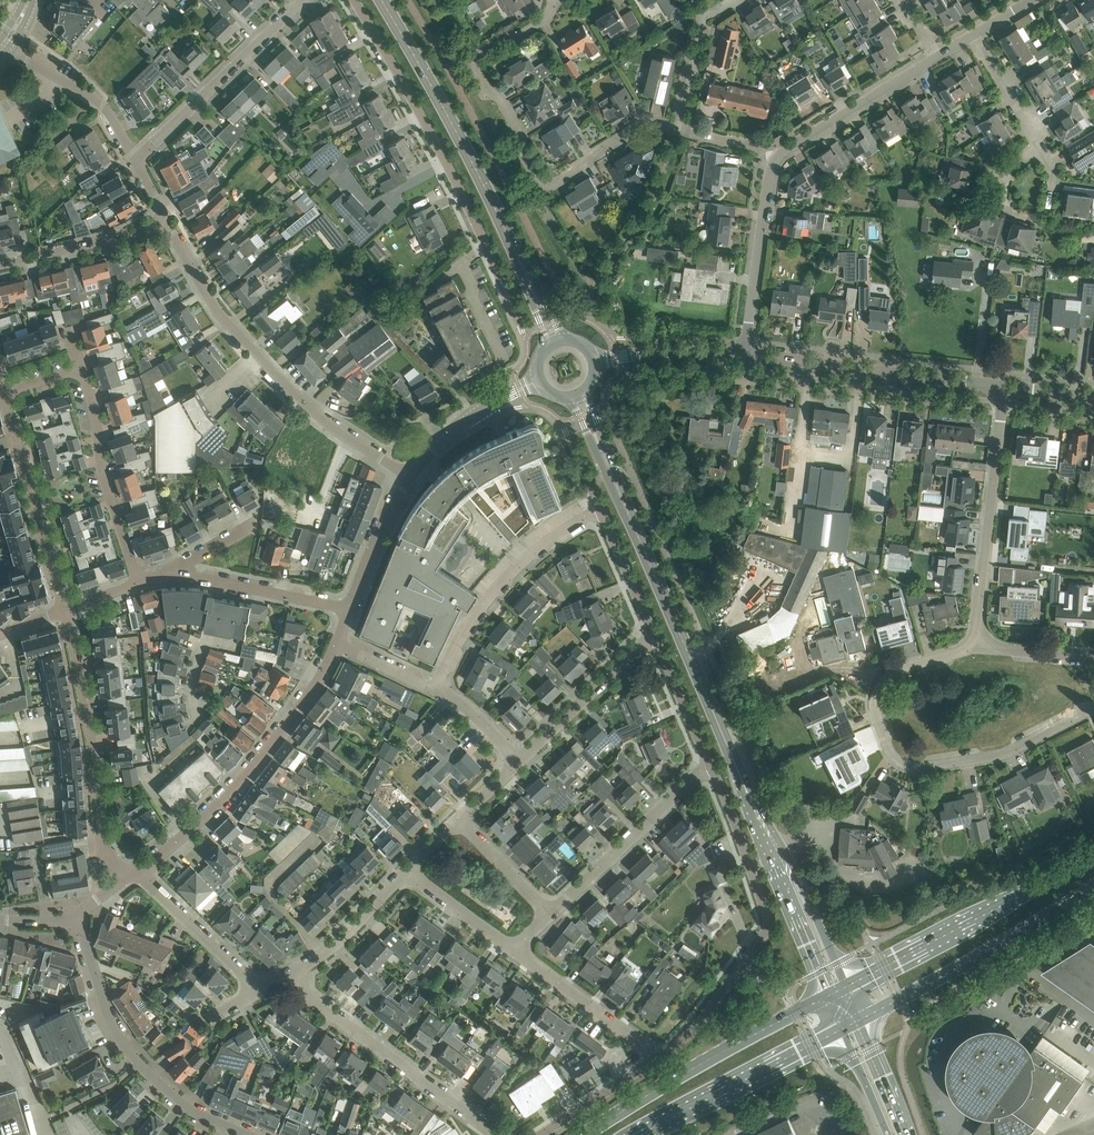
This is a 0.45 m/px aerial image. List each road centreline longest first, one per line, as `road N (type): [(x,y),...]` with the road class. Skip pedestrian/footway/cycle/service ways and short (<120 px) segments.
road 1 (tertiary): [(766,837),(578,399)]
road 2 (residential): [(1093,707),(1006,753),(926,768),(897,761),(872,712),(875,687),(975,647)]
road 3 (residential): [(676,130),(646,124),(621,131),(575,166),(533,181),(476,59),(533,25),(541,0)]
road 4 (tertiary): [(555,342),(501,219),(380,0)]
road 5 (residential): [(409,475),(339,432),(223,318),(165,218)]
road 6 (residential): [(134,876),(237,786),(340,643)]
road 7 (residential): [(247,1134),(180,1102),(126,1048),(76,922)]
road 8 (residential): [(134,876),(102,850),(92,742),(66,610)]
road 9 (secondary): [(1093,857),(846,985)]
road 10 (secondary): [(828,994),(588,1134)]
road 11 (secondary): [(859,1019),(1093,884)]
road 12 (residential): [(354,0),(481,236)]
road 13 (residential): [(498,1134),(285,981)]
road 14 (residential): [(975,647),(1004,390)]
road 15 (residential): [(976,386),(742,358)]
road 16 (residential): [(136,160),(303,0)]
road 17 (secondary): [(643,1134),(842,1028)]
road 18 (residential): [(434,688),(486,601),(577,523)]
road 19 (residential): [(138,581),(98,462),(97,417),(81,369)]
road 20 (residential): [(711,767),(552,913)]
road 21 (residential): [(742,358),(768,173),(776,158)]
road 22 (residential): [(776,158),(935,58)]
road 23 (residential): [(519,762),(649,632)]
road 24 (residential): [(661,1058),(515,951)]
road 25 (residential): [(136,160),(100,105),(0,52)]
road 26 (residential): [(66,610),(16,440)]
road 27 (residential): [(0,264),(165,218)]
road 28 (tertiary): [(846,985),(791,860),(766,837)]
road 29 (residential): [(260,990),(134,876)]
road 30 (residential): [(285,981),(328,952),(408,869)]
road 31 (unclassified): [(661,1058),(694,1030),(766,931)]
road 32 (residential): [(409,475),(500,398),(537,380)]
road 33 (residential): [(649,632),(599,510),(577,523)]
road 34 (tertiary): [(769,854),(828,994)]
road 35 (residential): [(349,611),(409,475)]
road 36 (residential): [(711,767),(649,632)]
road 37 (residential): [(203,717),(189,704),(193,669),(220,580)]
road 38 (residential): [(742,358),(595,360)]
road 39 (residential): [(499,362),(457,268),(481,236)]
road 40 (unclassified): [(542,1134),(661,1058)]
road 41 (residential): [(1039,154),(972,35)]
road 42 (residential): [(515,951),(408,869)]
road 43 (residential): [(552,913),(458,819)]
road 44 (residential): [(349,611),(220,580)]
road 45 (residential): [(976,386),(991,261)]
road 46 (secondary): [(905,1134),(859,1019)]

